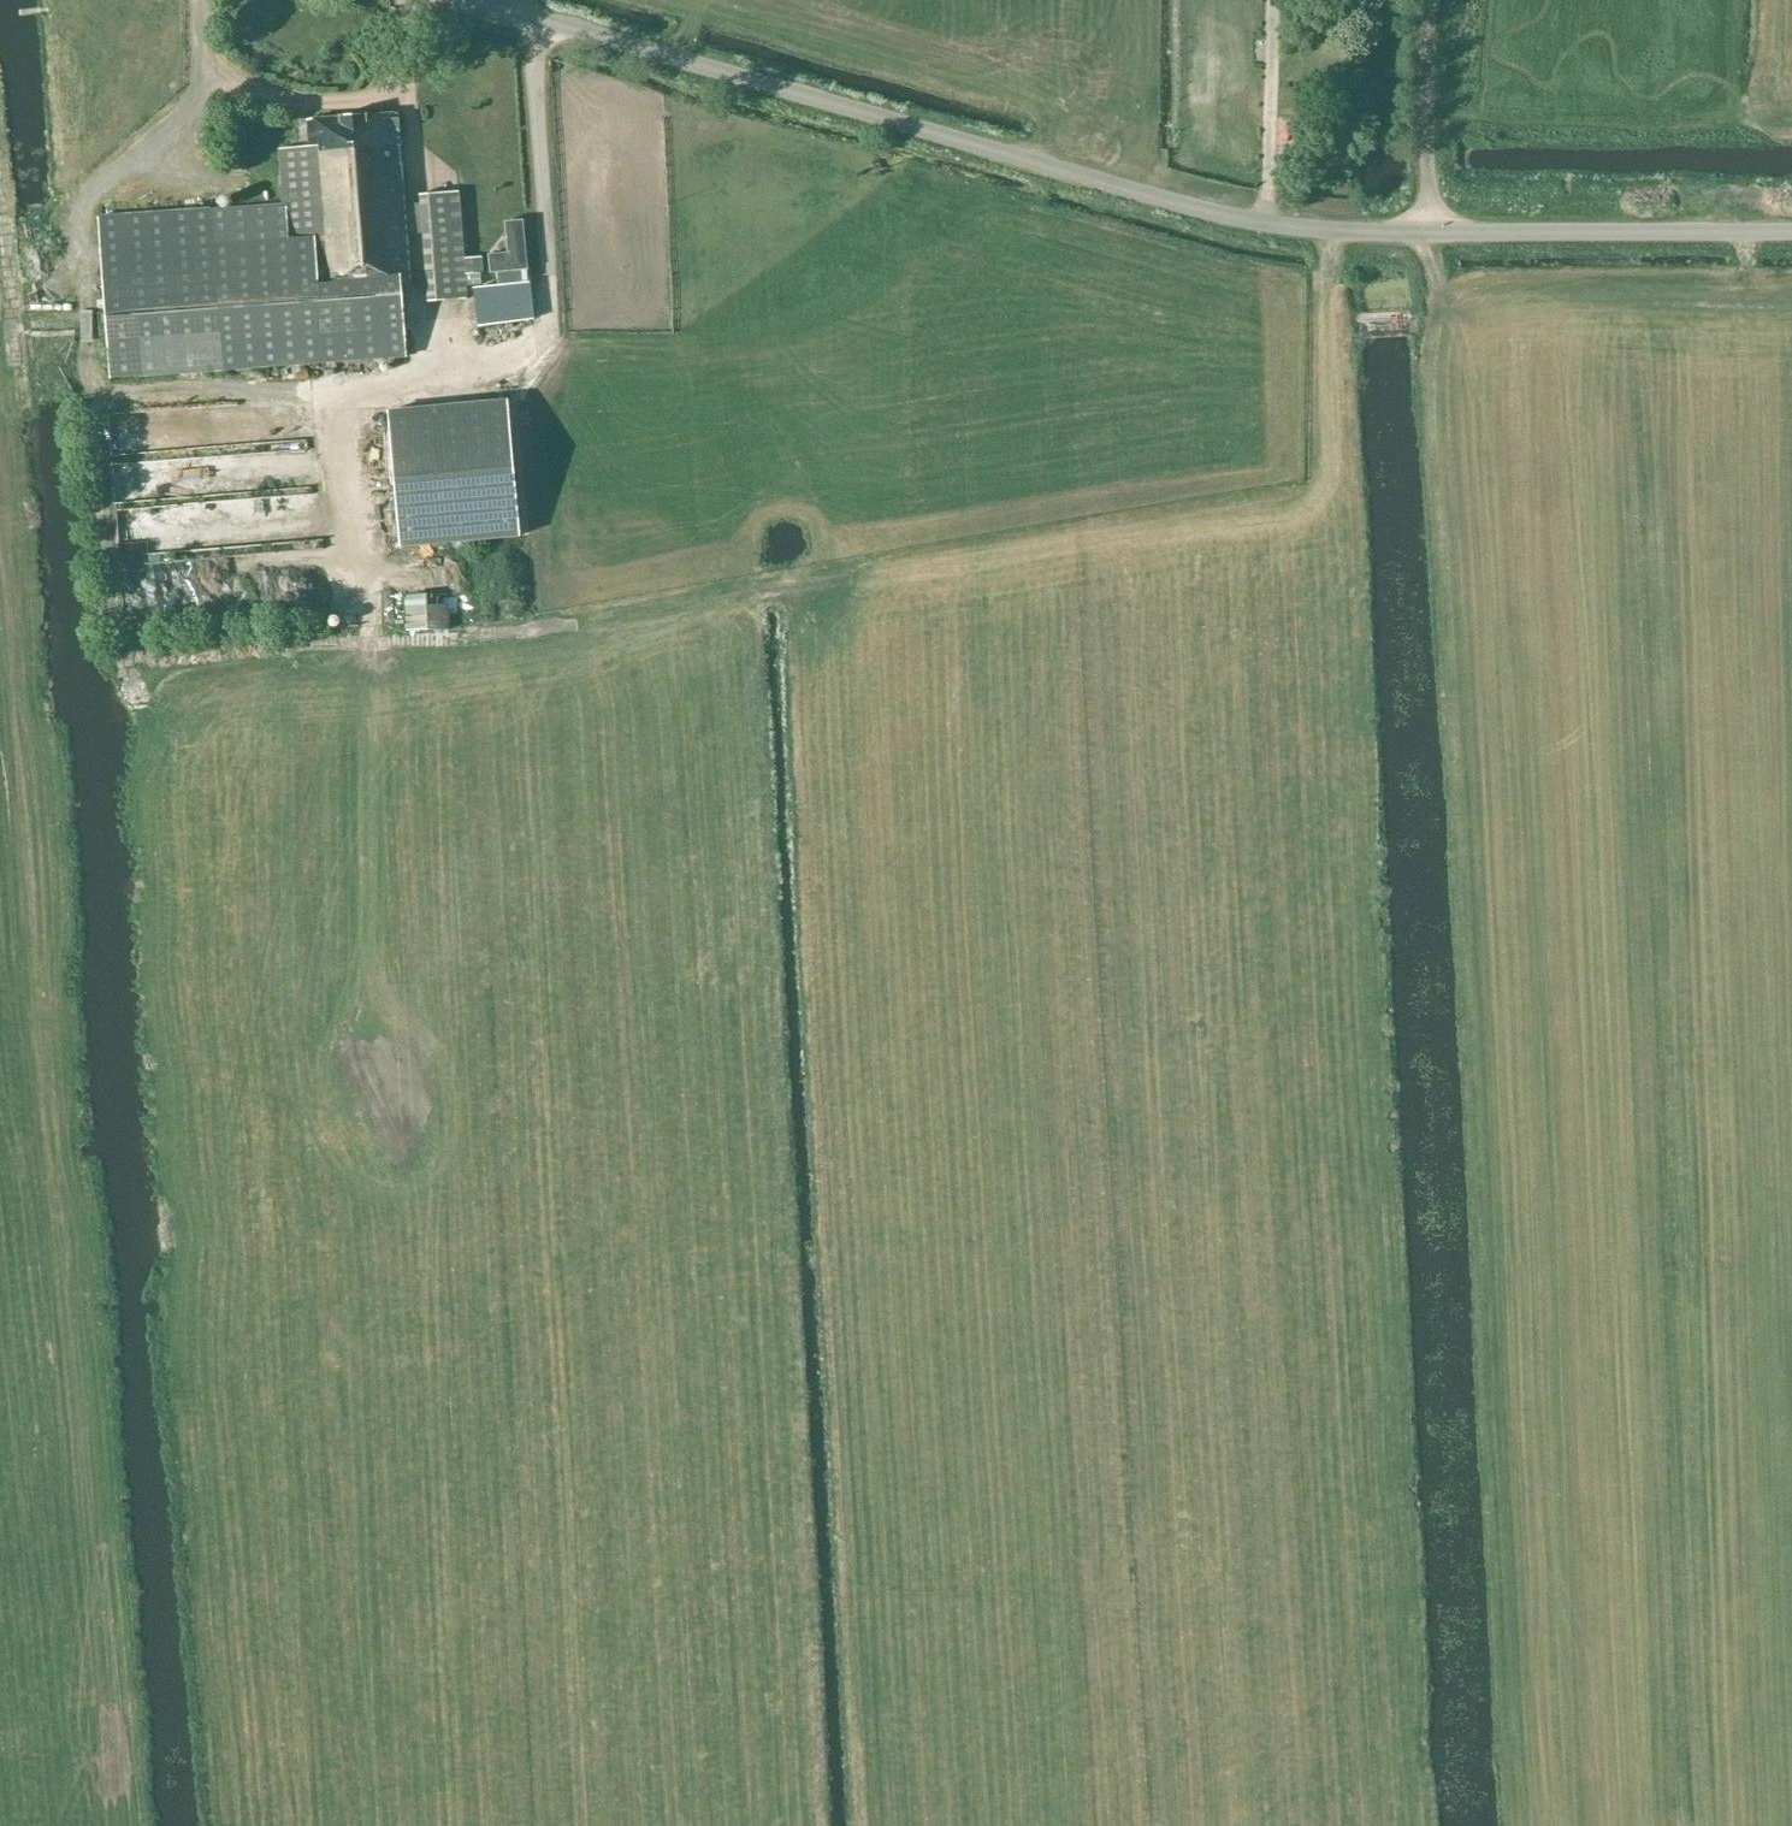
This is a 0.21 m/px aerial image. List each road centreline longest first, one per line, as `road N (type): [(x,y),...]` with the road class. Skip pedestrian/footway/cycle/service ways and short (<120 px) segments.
road 1 (unclassified): [(1791,234),(1368,237),(1243,223),(461,0)]
road 2 (track): [(1424,238),(1424,0)]

